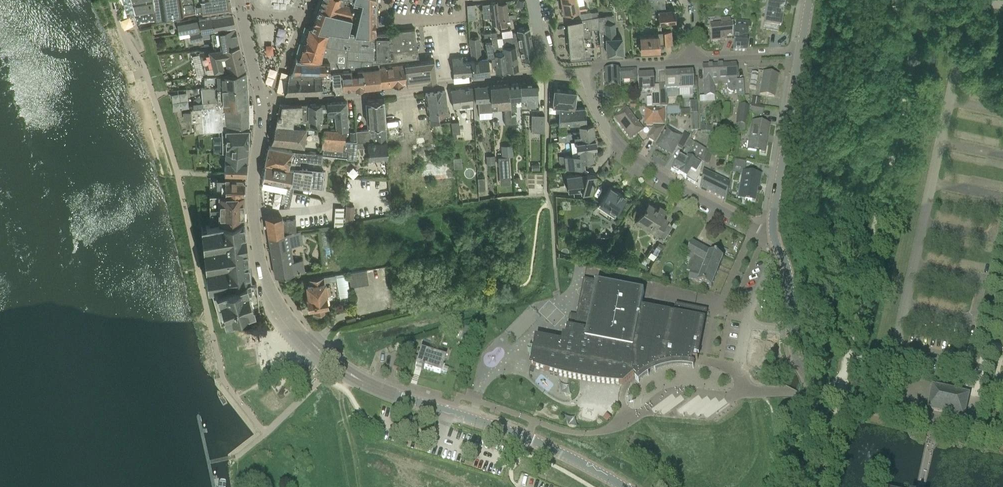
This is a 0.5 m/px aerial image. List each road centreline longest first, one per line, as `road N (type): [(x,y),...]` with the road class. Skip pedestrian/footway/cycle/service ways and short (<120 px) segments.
road 1 (tertiary): [(622,486),(527,439),(380,391),(308,343),(261,260),(253,203),(261,98)]
road 2 (residential): [(261,98),(556,70)]
road 3 (residential): [(586,68),(597,111),(630,156),(773,233)]
road 4 (track): [(845,360),(903,111)]
road 5 (unclassified): [(846,400),(816,387),(796,361),(790,277),(773,233)]
road 6 (unclassified): [(773,233),(799,56)]
road 7 (tertiary): [(1002,436),(846,400)]
road 8 (track): [(968,428),(1002,275)]

